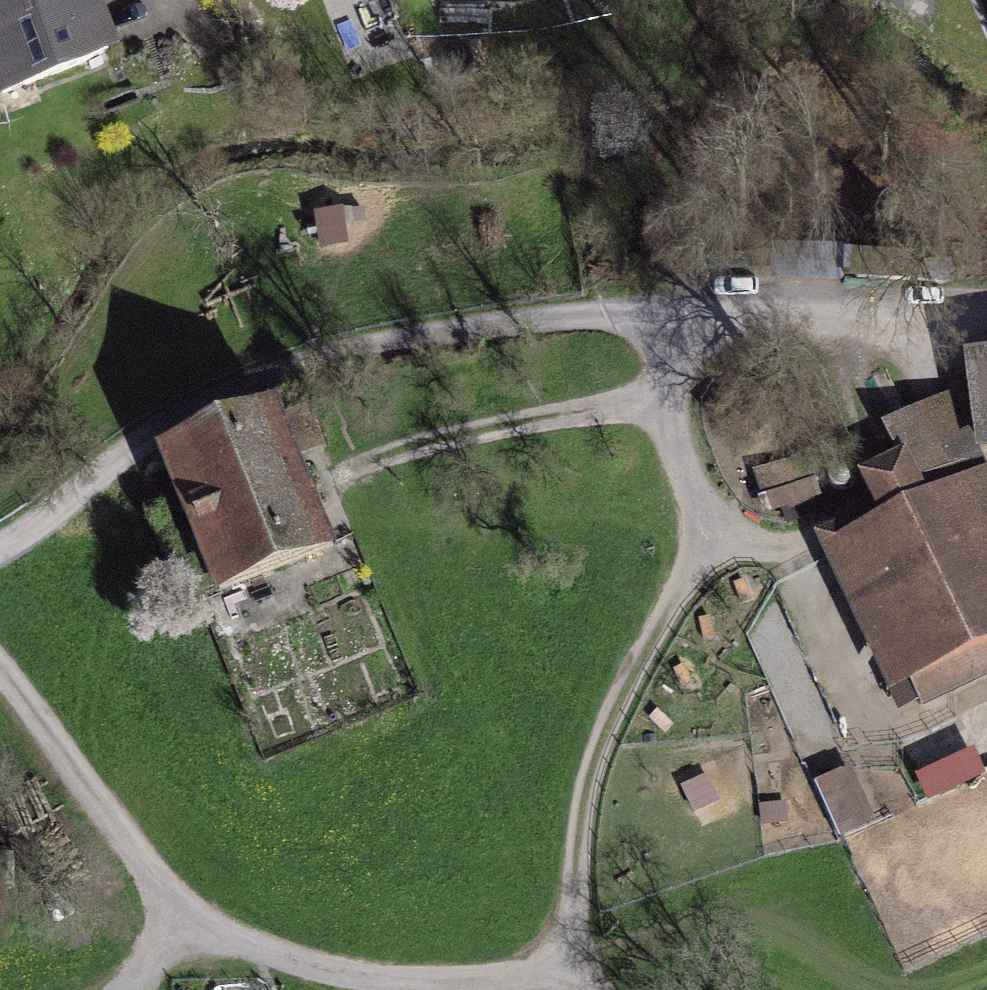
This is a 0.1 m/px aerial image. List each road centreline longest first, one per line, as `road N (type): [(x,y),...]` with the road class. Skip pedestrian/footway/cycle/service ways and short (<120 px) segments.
road 1 (track): [(986,284),(402,340),(196,407),(0,550)]
road 2 (track): [(588,975),(596,766),(727,528),(681,392),(697,312)]
road 3 (track): [(681,392),(363,463)]
road 4 (residential): [(0,685),(180,924)]
road 5 (track): [(180,924),(312,974),(440,989)]
road 6 (track): [(481,989),(588,975),(603,989)]

